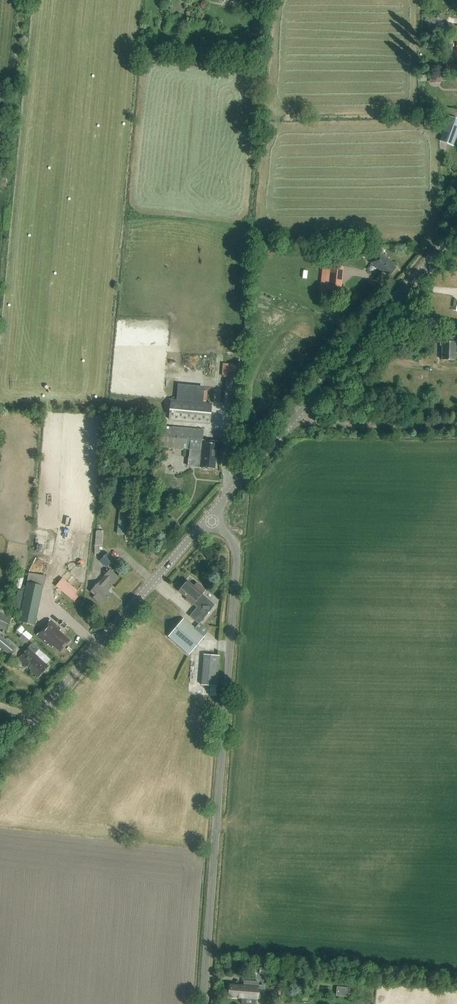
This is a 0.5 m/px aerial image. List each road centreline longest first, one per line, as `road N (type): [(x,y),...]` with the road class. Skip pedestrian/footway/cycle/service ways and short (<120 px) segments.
road 1 (unclassified): [(203,1003),(236,556),(209,517)]
road 2 (tertiary): [(209,517),(456,231)]
road 3 (tertiary): [(0,760),(209,517)]

